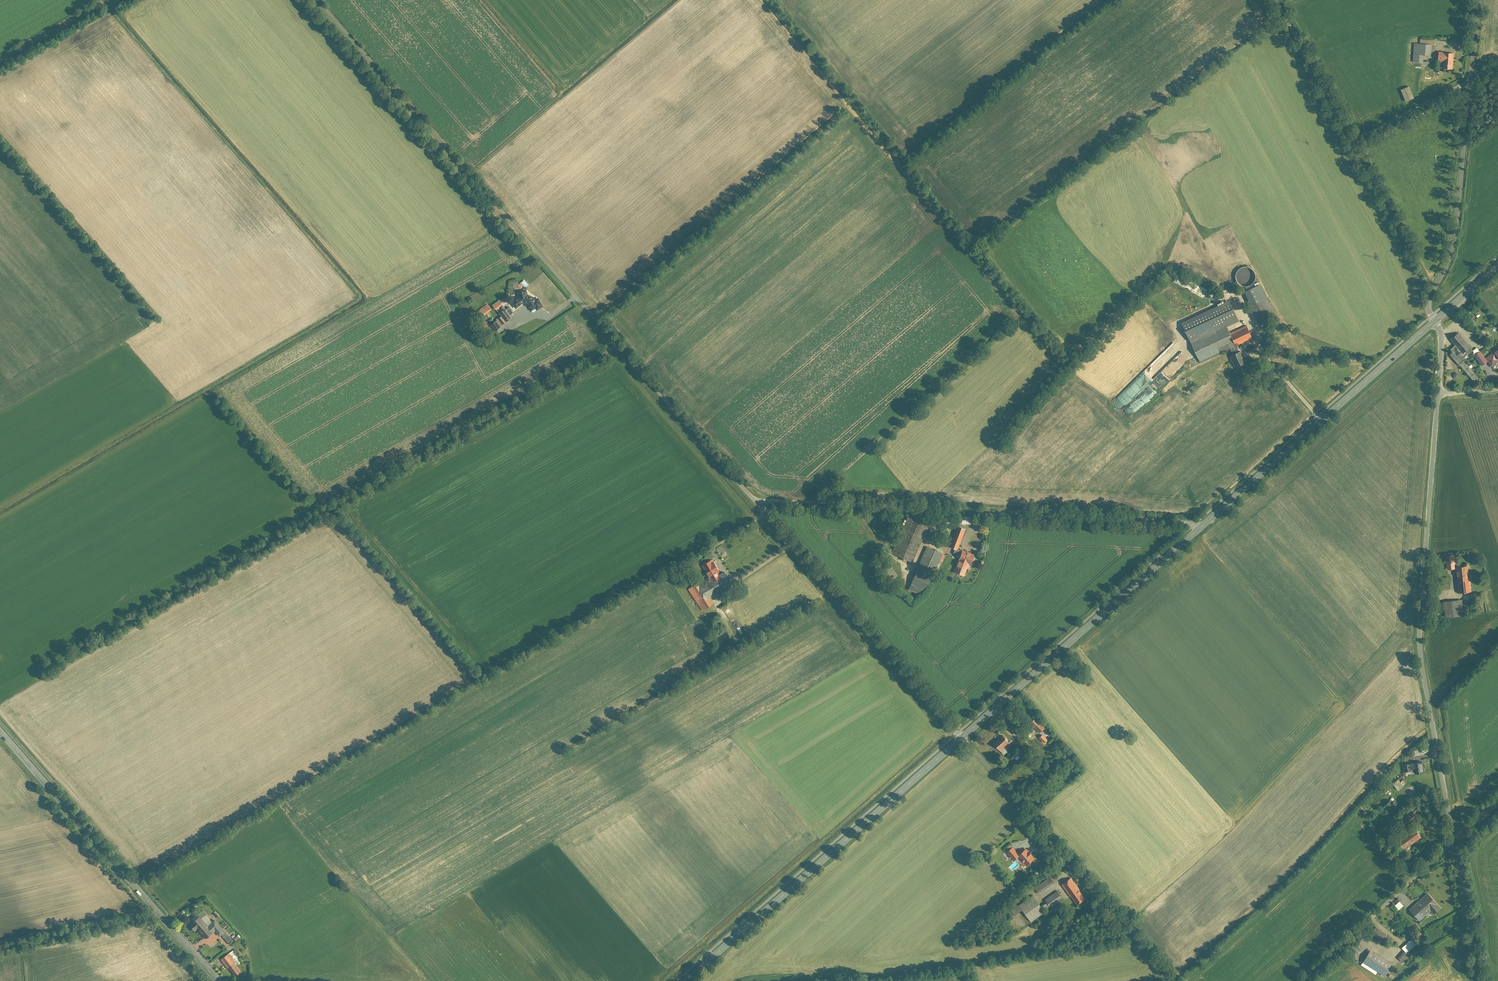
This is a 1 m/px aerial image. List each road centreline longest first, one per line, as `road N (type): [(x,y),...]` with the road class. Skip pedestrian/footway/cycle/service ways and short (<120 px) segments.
road 1 (unclassified): [(313,0),(749,498)]
road 2 (unclassified): [(749,498),(1192,523),(1197,530)]
road 3 (unclassified): [(1453,834),(1421,632),(1438,394)]
road 4 (tertiary): [(686,980),(960,739)]
road 5 (tertiary): [(0,731),(218,980)]
road 6 (unclassified): [(749,498),(960,739)]
road 7 (tertiary): [(1197,530),(1435,322)]
road 8 (tertiary): [(960,739),(1197,530)]
road 9 (unclassified): [(1469,84),(1356,141),(1277,0)]
road 10 (unclassified): [(1469,84),(1451,256),(1428,308),(1435,322)]
road 11 (unclassified): [(960,739),(1089,885)]
road 12 (unclassified): [(1326,953),(1453,834)]
road 13 (track): [(0,946),(156,911)]
road 14 (unclassified): [(1479,980),(1453,834)]
road 15 (track): [(1089,885),(1179,980)]
road 16 (unclassified): [(0,62),(111,0)]

